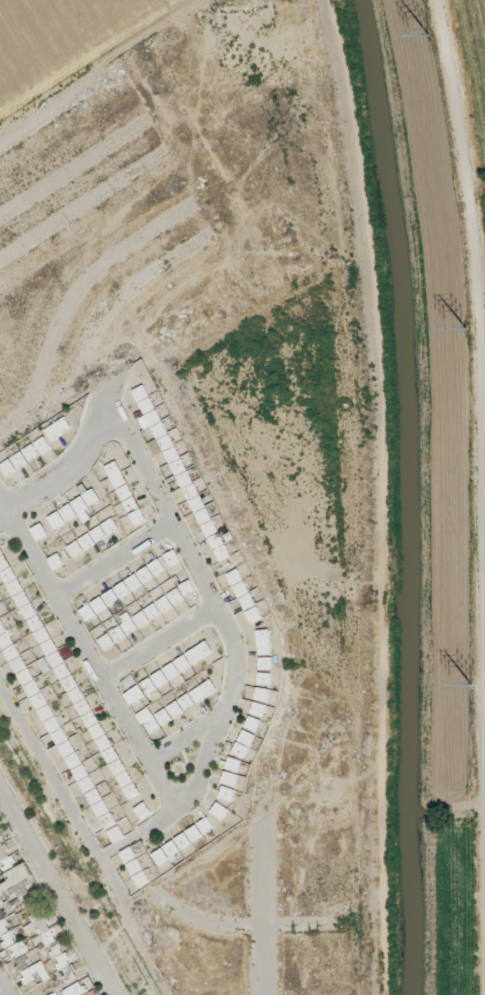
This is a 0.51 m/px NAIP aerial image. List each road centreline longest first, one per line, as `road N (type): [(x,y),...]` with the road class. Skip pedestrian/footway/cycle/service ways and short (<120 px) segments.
road 1 (track): [(326,0),(365,198),(384,412),(386,994)]
road 2 (track): [(437,0),(478,252),(484,620)]
road 3 (residential): [(96,861),(174,814),(197,790),(235,665),(216,608),(102,398)]
road 4 (residential): [(0,503),(174,814)]
road 5 (residential): [(0,693),(167,994)]
road 6 (residential): [(0,791),(117,994)]
road 7 (residential): [(334,927),(237,928),(198,919),(159,896)]
road 8 (residential): [(261,836),(262,994)]
road 9 (residential): [(0,519),(68,471),(110,413)]
road 10 (residential): [(55,598),(174,525)]
road 11 (residential): [(102,681),(216,608)]

